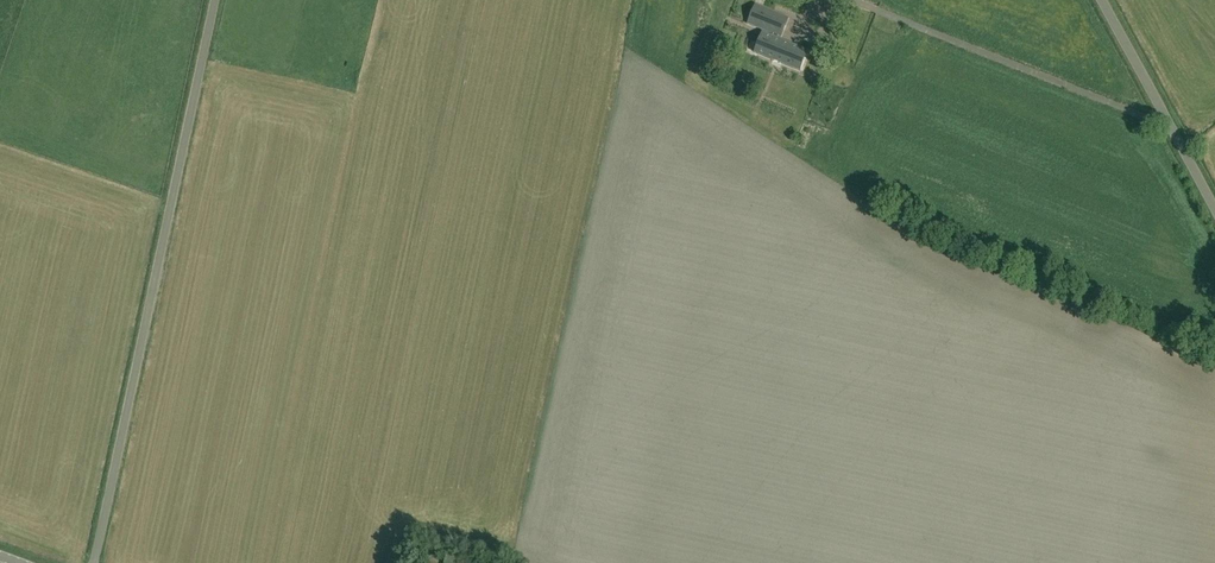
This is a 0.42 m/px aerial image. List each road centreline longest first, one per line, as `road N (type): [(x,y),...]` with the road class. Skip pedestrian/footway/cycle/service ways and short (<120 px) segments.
road 1 (unclassified): [(95,562),(216,0)]
road 2 (unclassified): [(1214,208),(1102,0)]

